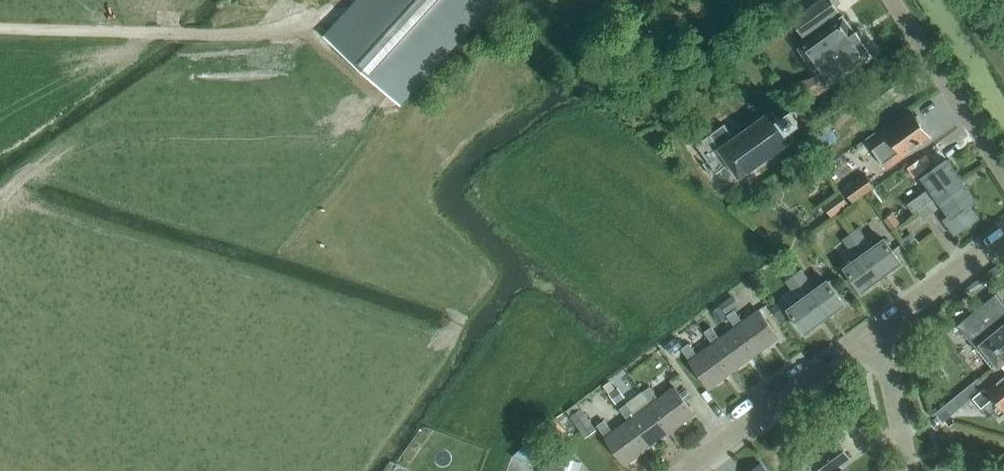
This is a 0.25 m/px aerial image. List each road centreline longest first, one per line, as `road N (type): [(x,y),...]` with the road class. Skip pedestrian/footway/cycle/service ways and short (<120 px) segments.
road 1 (track): [(0,28),(273,32),(319,16)]
road 2 (residential): [(692,470),(868,335)]
road 3 (residential): [(868,335),(1003,237)]
road 4 (residential): [(908,470),(900,410),(868,335)]

